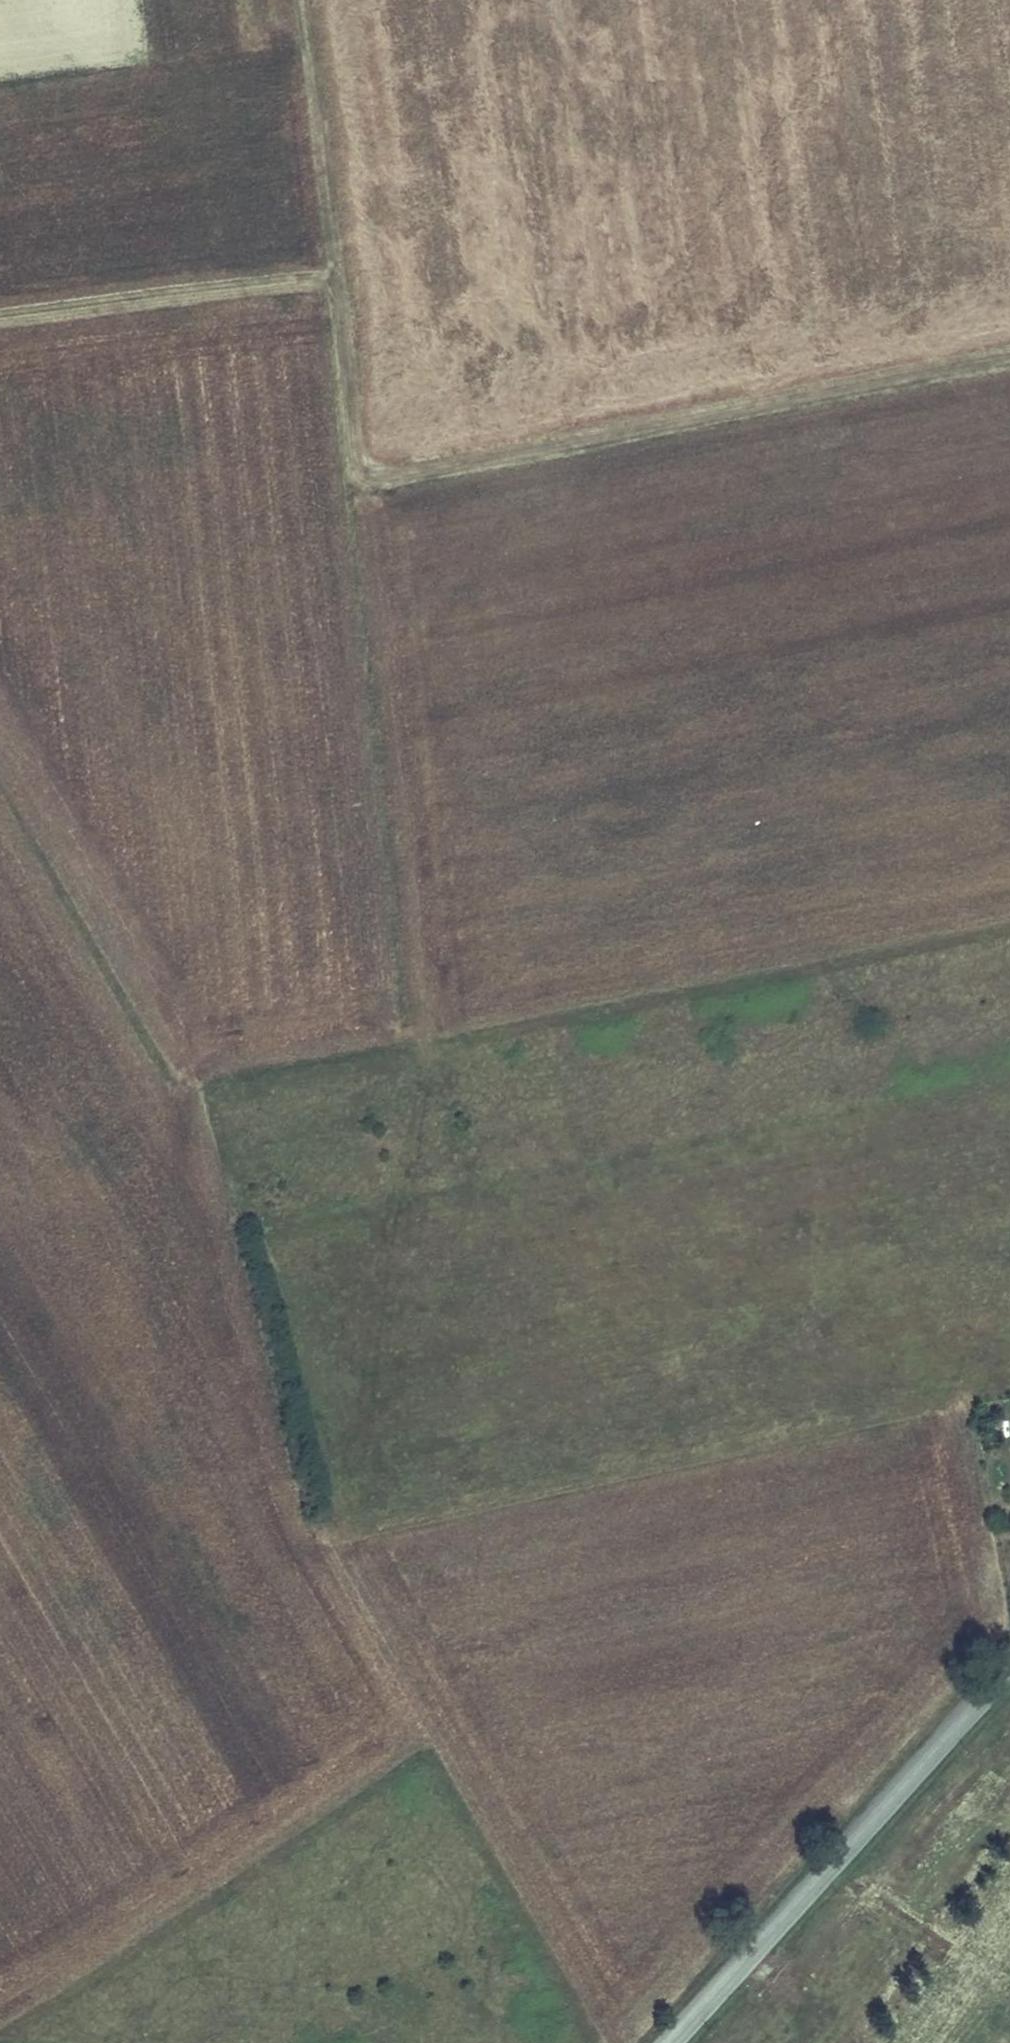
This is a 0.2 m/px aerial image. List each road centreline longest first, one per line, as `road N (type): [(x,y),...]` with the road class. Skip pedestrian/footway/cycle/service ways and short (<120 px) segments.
road 1 (tertiary): [(665,2042),(1009,1663)]

